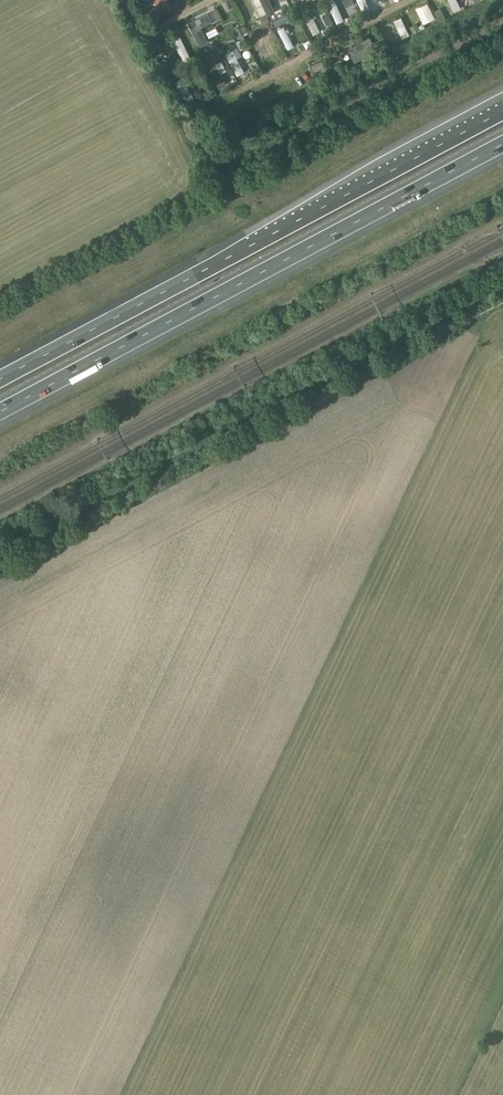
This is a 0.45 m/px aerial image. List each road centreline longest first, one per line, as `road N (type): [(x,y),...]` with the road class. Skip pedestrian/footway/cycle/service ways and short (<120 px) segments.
road 1 (motorway): [(502,113),(0,381)]
road 2 (motorway): [(0,412),(502,144)]
road 3 (track): [(0,567),(502,300)]

